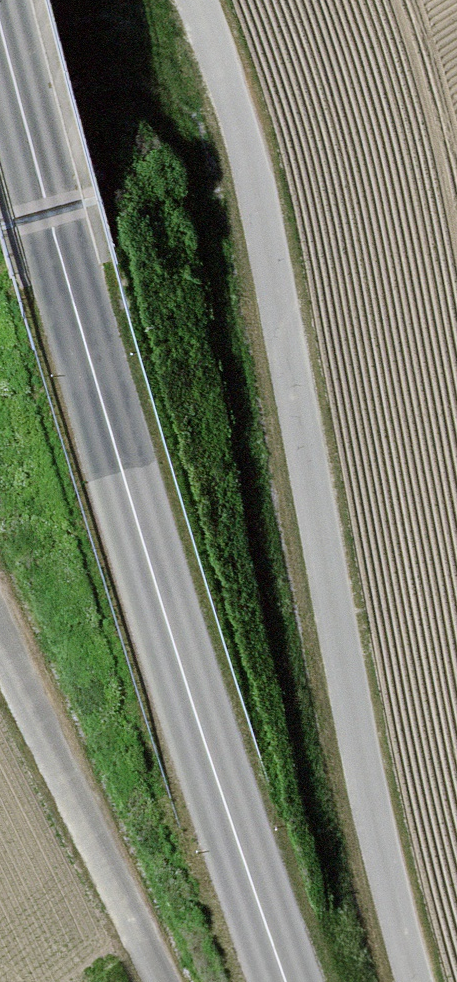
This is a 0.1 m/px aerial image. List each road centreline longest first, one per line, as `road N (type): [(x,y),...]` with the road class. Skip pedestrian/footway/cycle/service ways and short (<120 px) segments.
road 1 (track): [(197,0),(260,213),(356,728),(416,981)]
road 2 (tertiary): [(286,981),(158,593),(0,23)]

